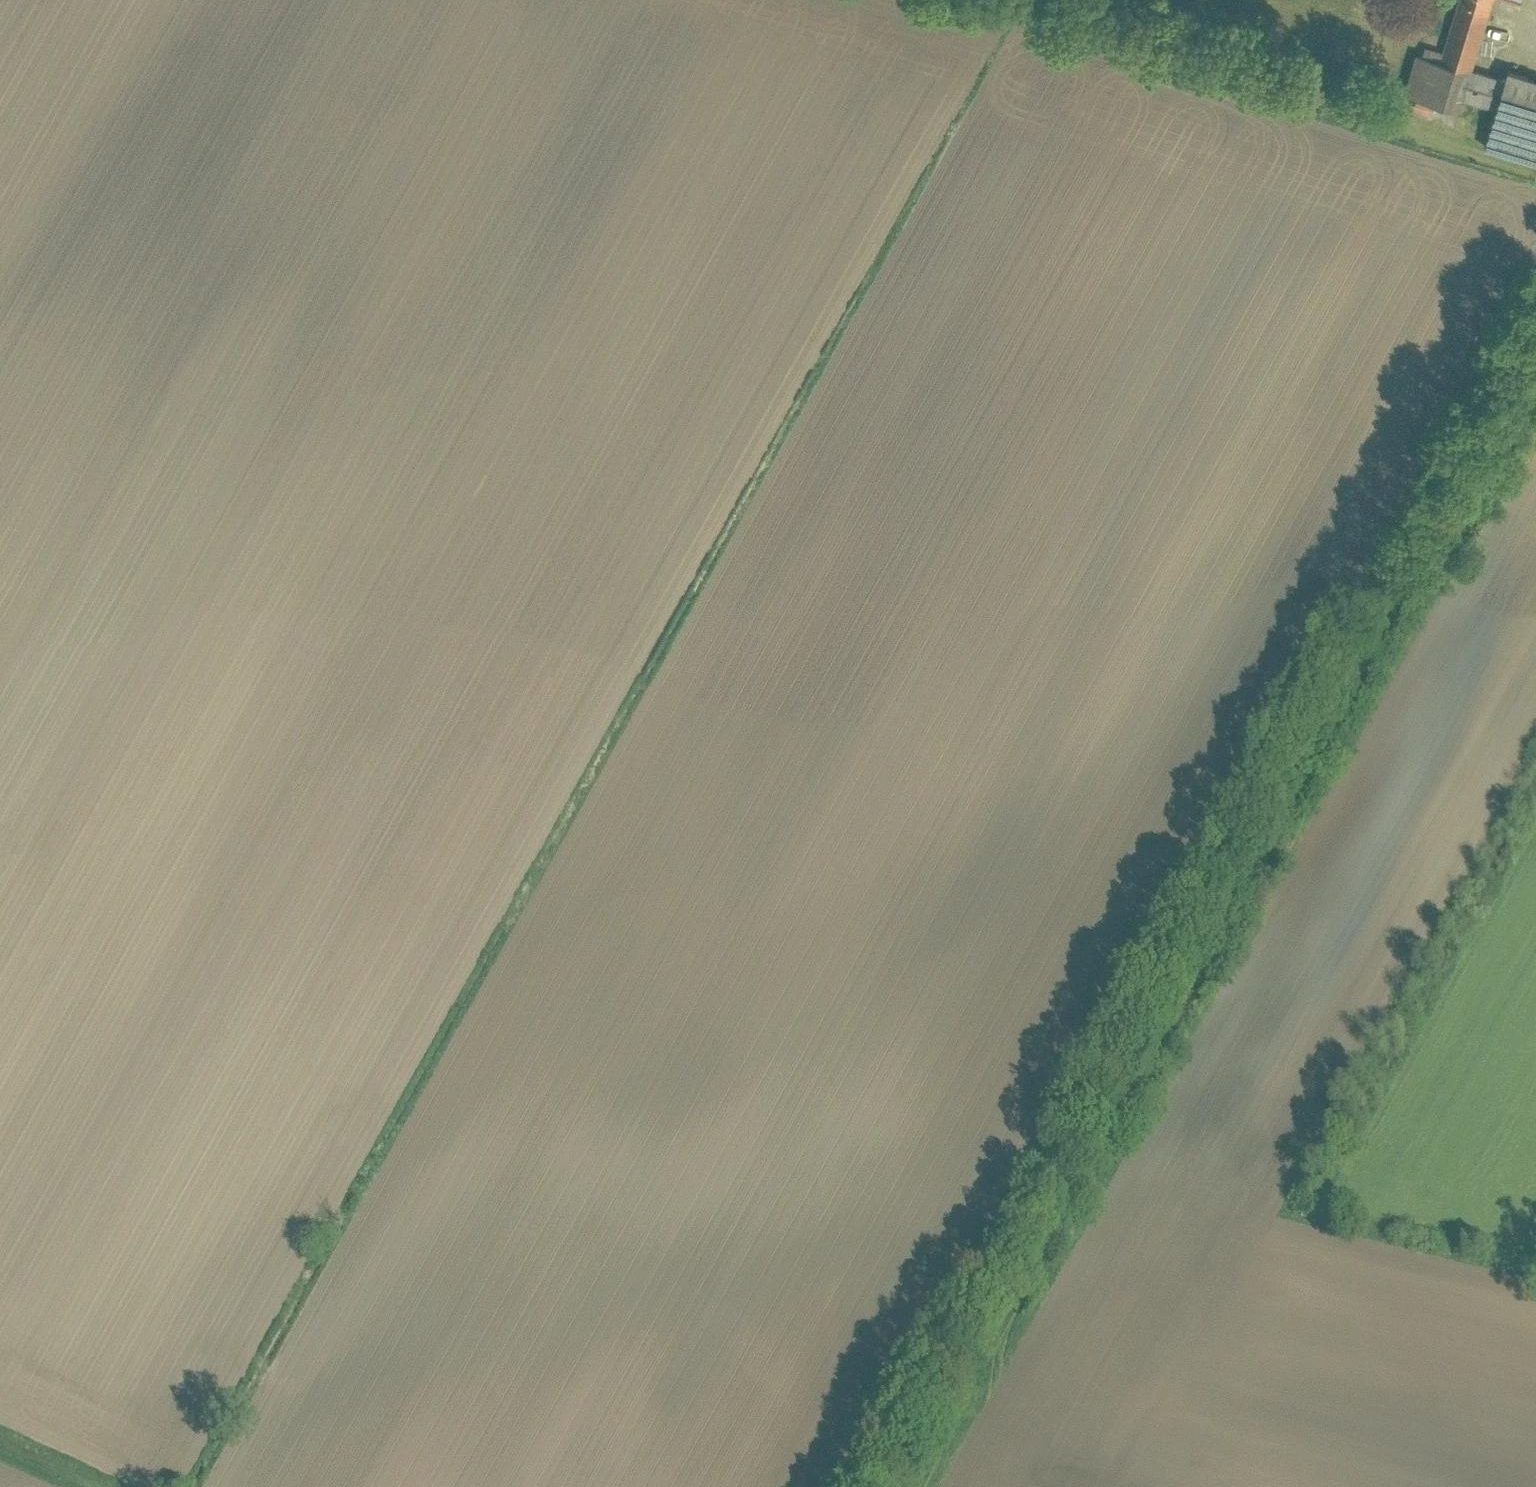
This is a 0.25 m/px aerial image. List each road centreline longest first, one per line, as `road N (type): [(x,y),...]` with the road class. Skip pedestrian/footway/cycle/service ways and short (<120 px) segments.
road 1 (track): [(899,1486),(1535,383)]

